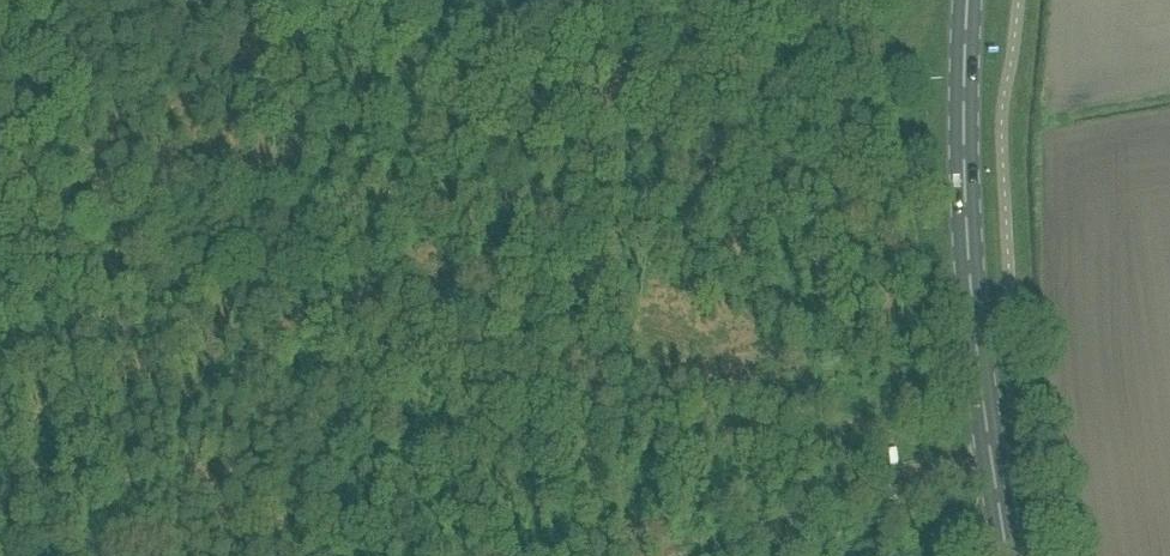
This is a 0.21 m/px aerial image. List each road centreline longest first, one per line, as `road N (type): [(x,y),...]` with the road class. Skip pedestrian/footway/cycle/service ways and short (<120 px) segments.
road 1 (secondary): [(991,464),(970,309),(970,0)]

